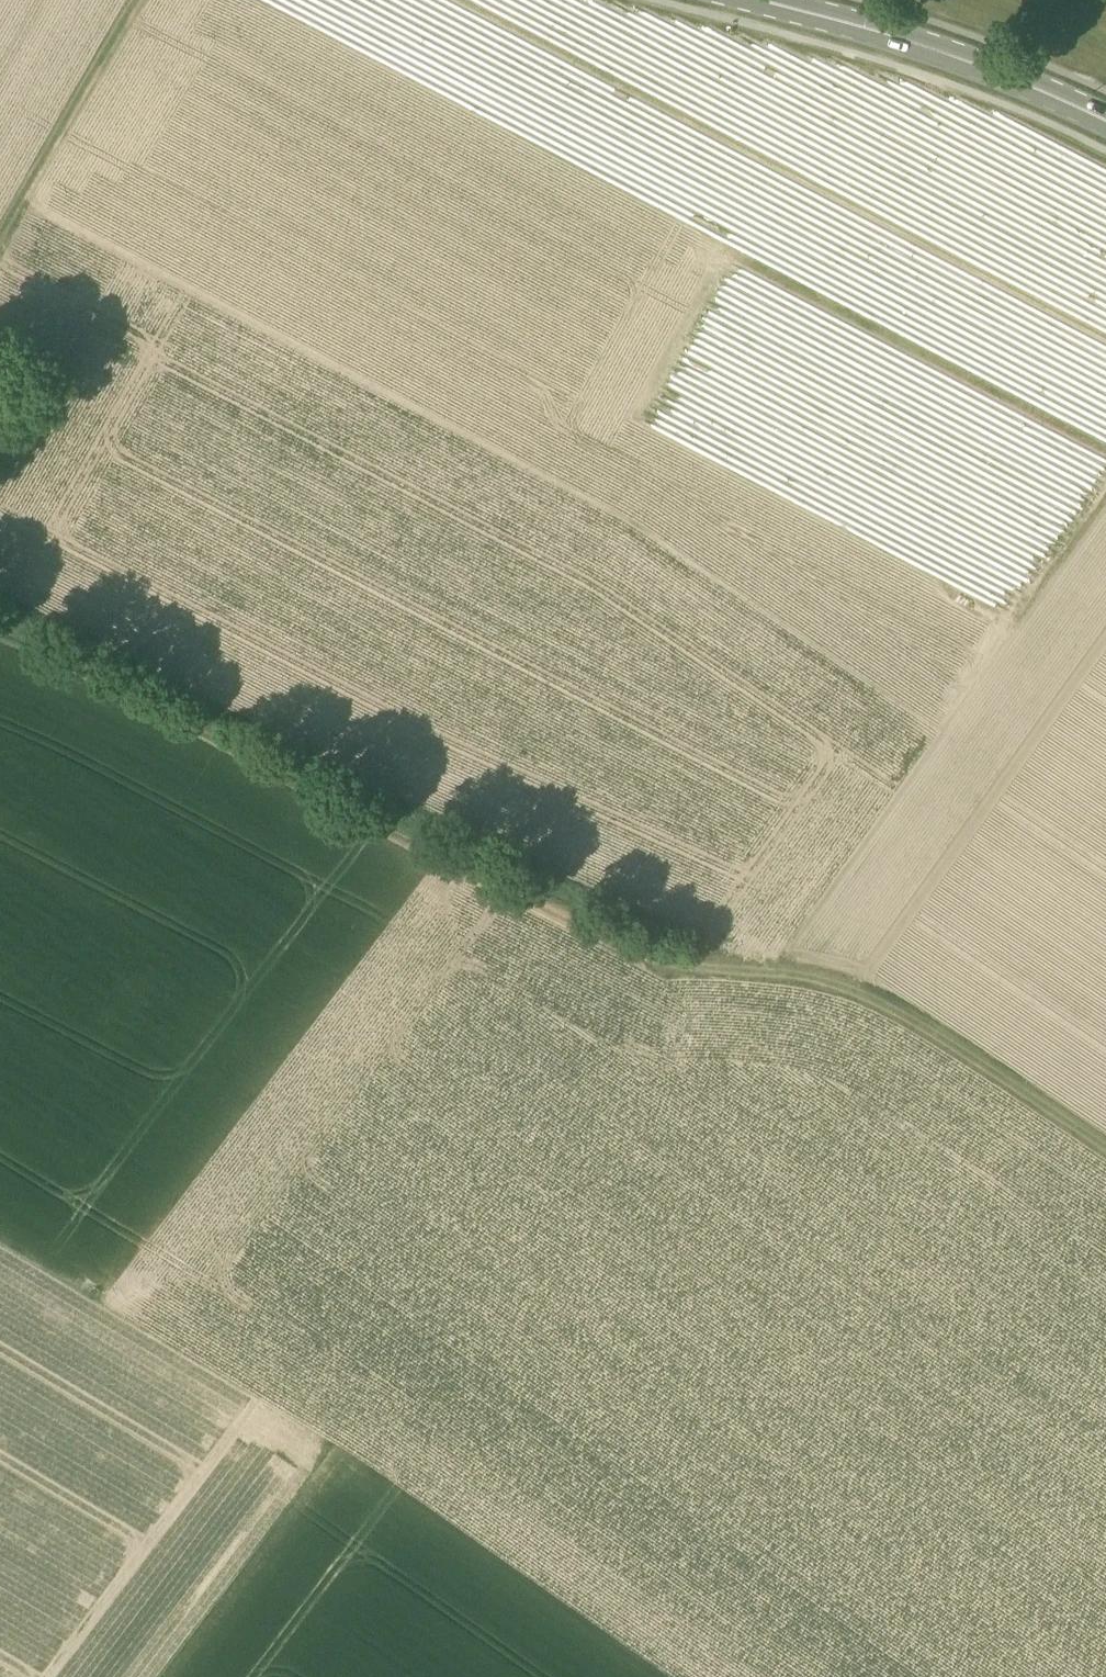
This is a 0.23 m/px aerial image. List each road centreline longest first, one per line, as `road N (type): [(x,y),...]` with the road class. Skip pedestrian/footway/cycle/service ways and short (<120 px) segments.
road 1 (track): [(1105,1148),(902,1011),(808,983),(616,955),(0,615)]
road 2 (primary): [(1105,127),(889,40),(733,0)]
road 3 (track): [(0,242),(137,0)]

